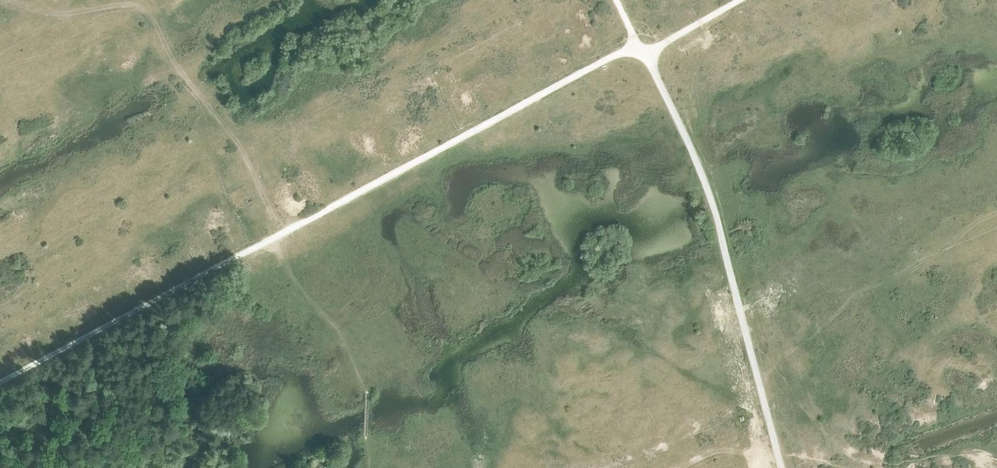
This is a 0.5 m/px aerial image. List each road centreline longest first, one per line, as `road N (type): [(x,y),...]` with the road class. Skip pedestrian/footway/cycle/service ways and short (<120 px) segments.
road 1 (track): [(782,467),(712,202),(645,55)]
road 2 (track): [(266,242),(636,43)]
road 3 (track): [(0,381),(266,242)]
road 4 (track): [(760,382),(872,284),(909,273),(996,213)]
road 5 (track): [(188,83),(243,157),(282,233)]

